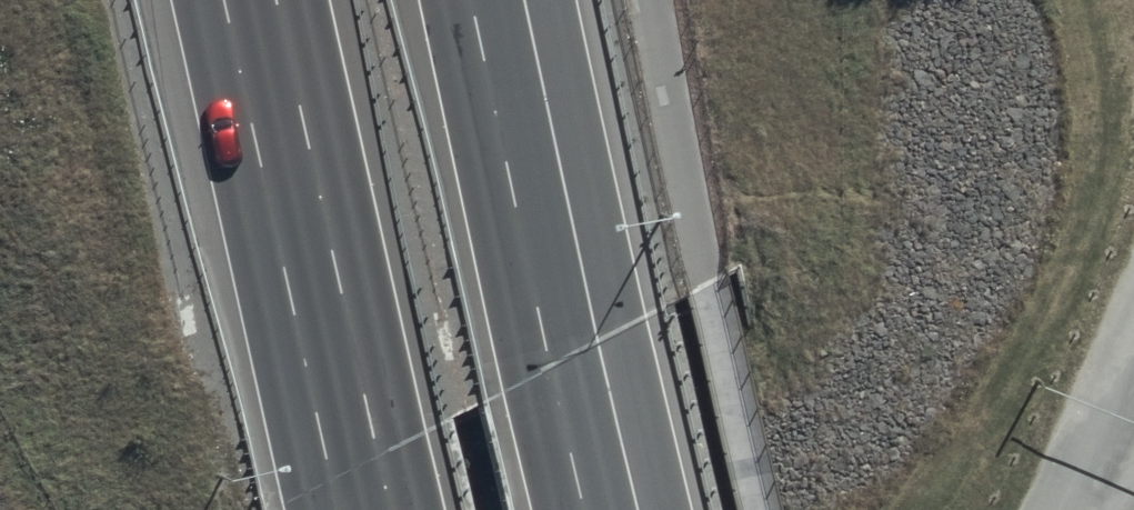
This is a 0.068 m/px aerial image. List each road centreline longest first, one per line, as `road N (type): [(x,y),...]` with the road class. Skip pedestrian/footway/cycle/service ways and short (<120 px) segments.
road 1 (motorway): [(368,509),(254,0)]
road 2 (motorway): [(499,0),(609,509)]

